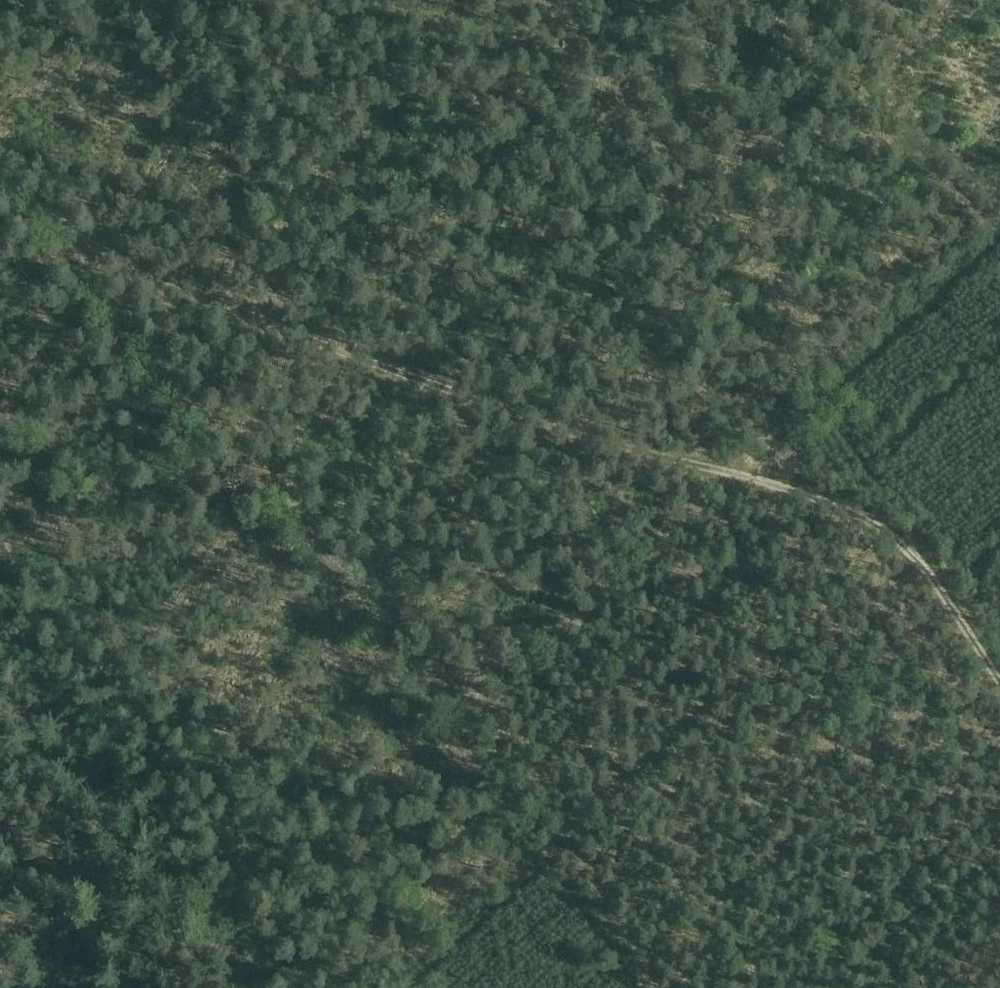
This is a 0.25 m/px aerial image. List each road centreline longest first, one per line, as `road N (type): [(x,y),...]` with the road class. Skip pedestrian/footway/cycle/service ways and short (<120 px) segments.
road 1 (track): [(999,680),(917,559),(866,518),(789,489),(572,434),(340,353),(0,202)]
road 2 (track): [(847,380),(548,0)]
road 3 (track): [(999,237),(737,475)]

